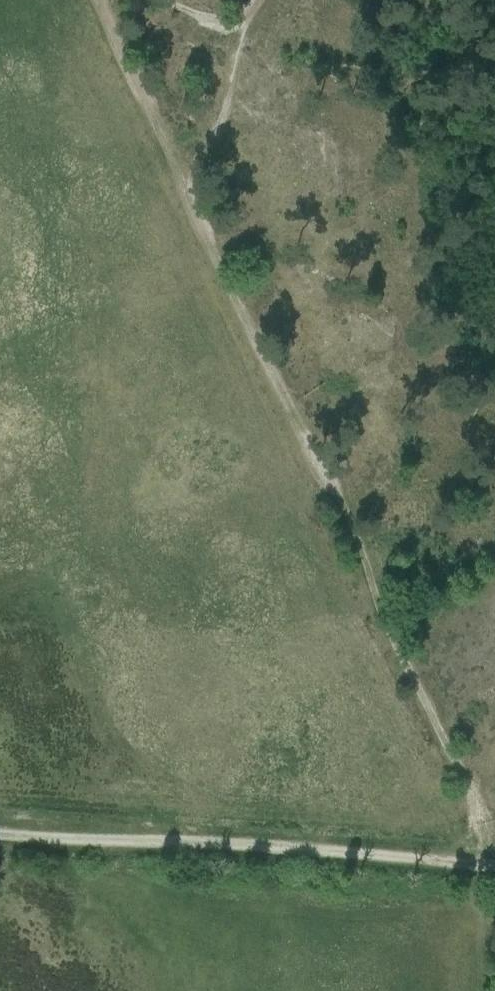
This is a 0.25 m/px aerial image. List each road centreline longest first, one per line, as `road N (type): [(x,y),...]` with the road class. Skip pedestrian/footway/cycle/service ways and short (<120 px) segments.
road 1 (track): [(185,171),(494,852)]
road 2 (track): [(0,831),(494,862)]
road 3 (track): [(112,0),(185,171)]

